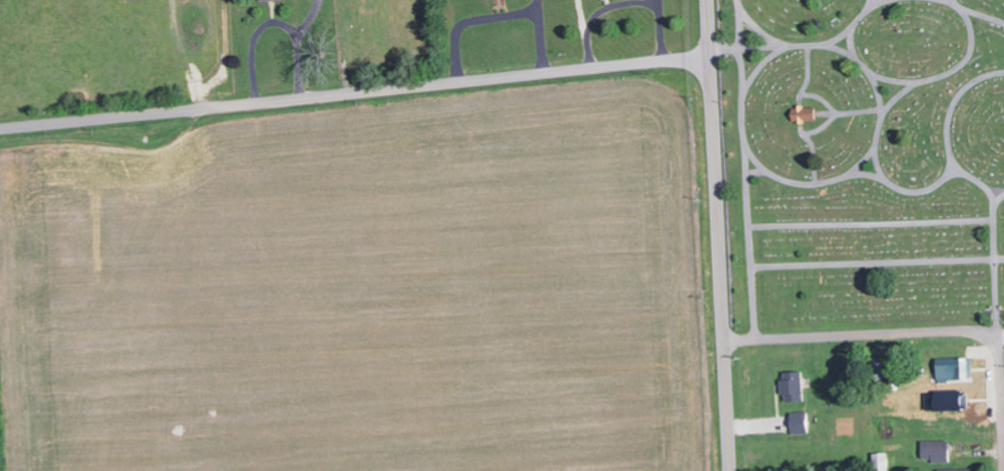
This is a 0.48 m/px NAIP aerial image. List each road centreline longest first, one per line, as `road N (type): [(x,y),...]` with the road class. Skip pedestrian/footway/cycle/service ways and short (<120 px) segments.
road 1 (residential): [(0,129),(710,60)]
road 2 (residential): [(1003,436),(999,354),(980,332),(721,340)]
road 3 (secondary): [(721,340),(707,0)]
road 4 (secondary): [(728,470),(721,340)]

